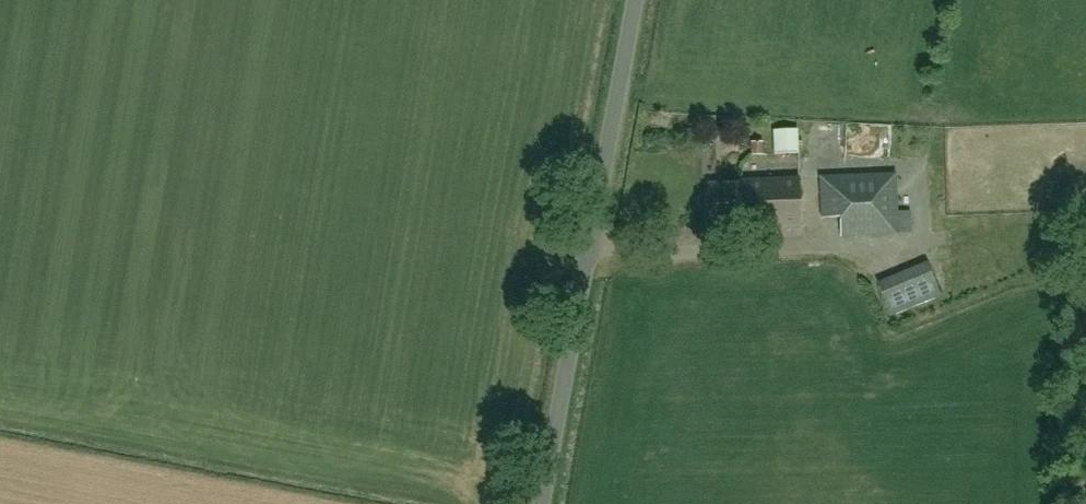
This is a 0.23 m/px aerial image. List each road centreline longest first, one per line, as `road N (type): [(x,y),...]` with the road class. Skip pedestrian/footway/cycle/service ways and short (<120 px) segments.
road 1 (unclassified): [(550,503),(645,0)]

